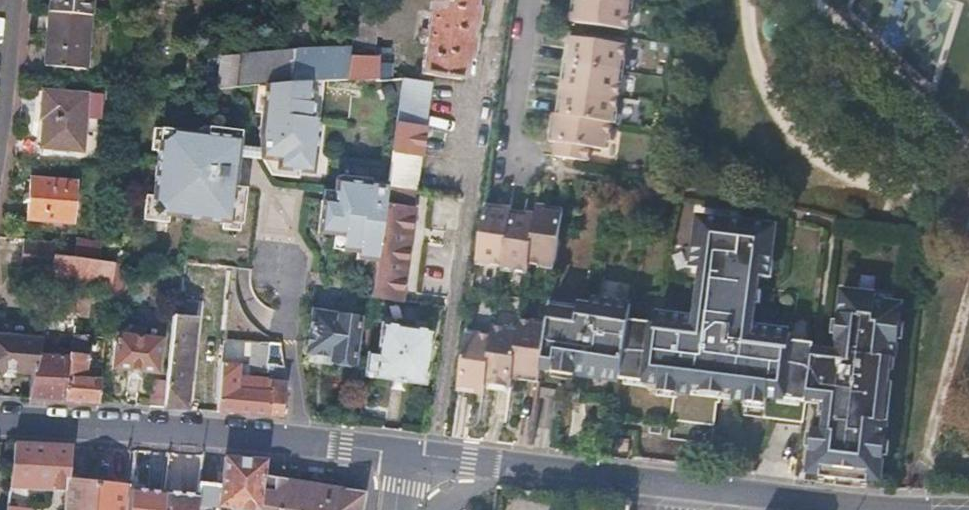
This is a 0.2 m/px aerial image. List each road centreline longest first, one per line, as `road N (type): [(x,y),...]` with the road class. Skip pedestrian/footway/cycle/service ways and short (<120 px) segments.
road 1 (secondary): [(901,509),(437,457)]
road 2 (residential): [(437,457),(497,4)]
road 3 (secondary): [(293,439),(0,417)]
road 4 (residential): [(293,439),(286,324),(292,260)]
road 5 (residential): [(529,0),(509,137),(519,163)]

